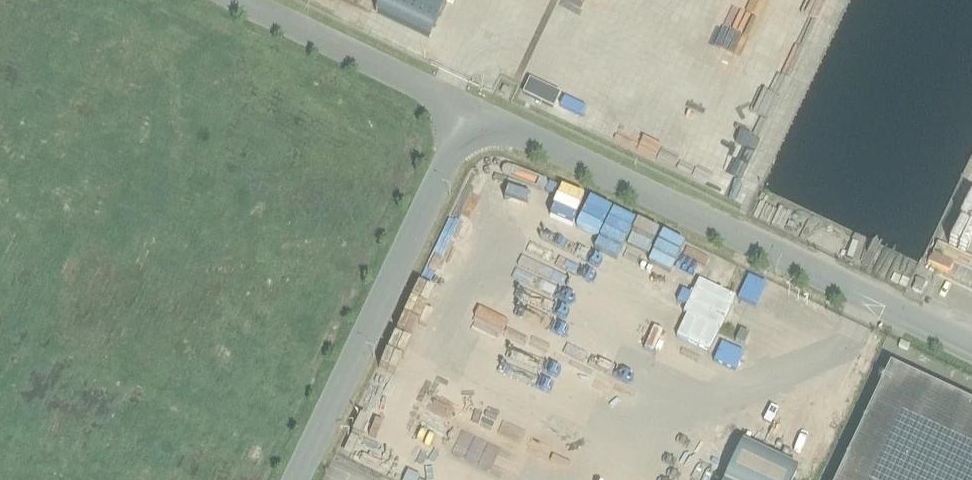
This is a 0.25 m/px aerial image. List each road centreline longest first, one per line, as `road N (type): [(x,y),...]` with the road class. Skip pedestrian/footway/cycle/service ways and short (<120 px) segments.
road 1 (unclassified): [(971,346),(468,112)]
road 2 (unclassified): [(294,479),(468,112)]
road 3 (unclassified): [(468,112),(251,0)]

